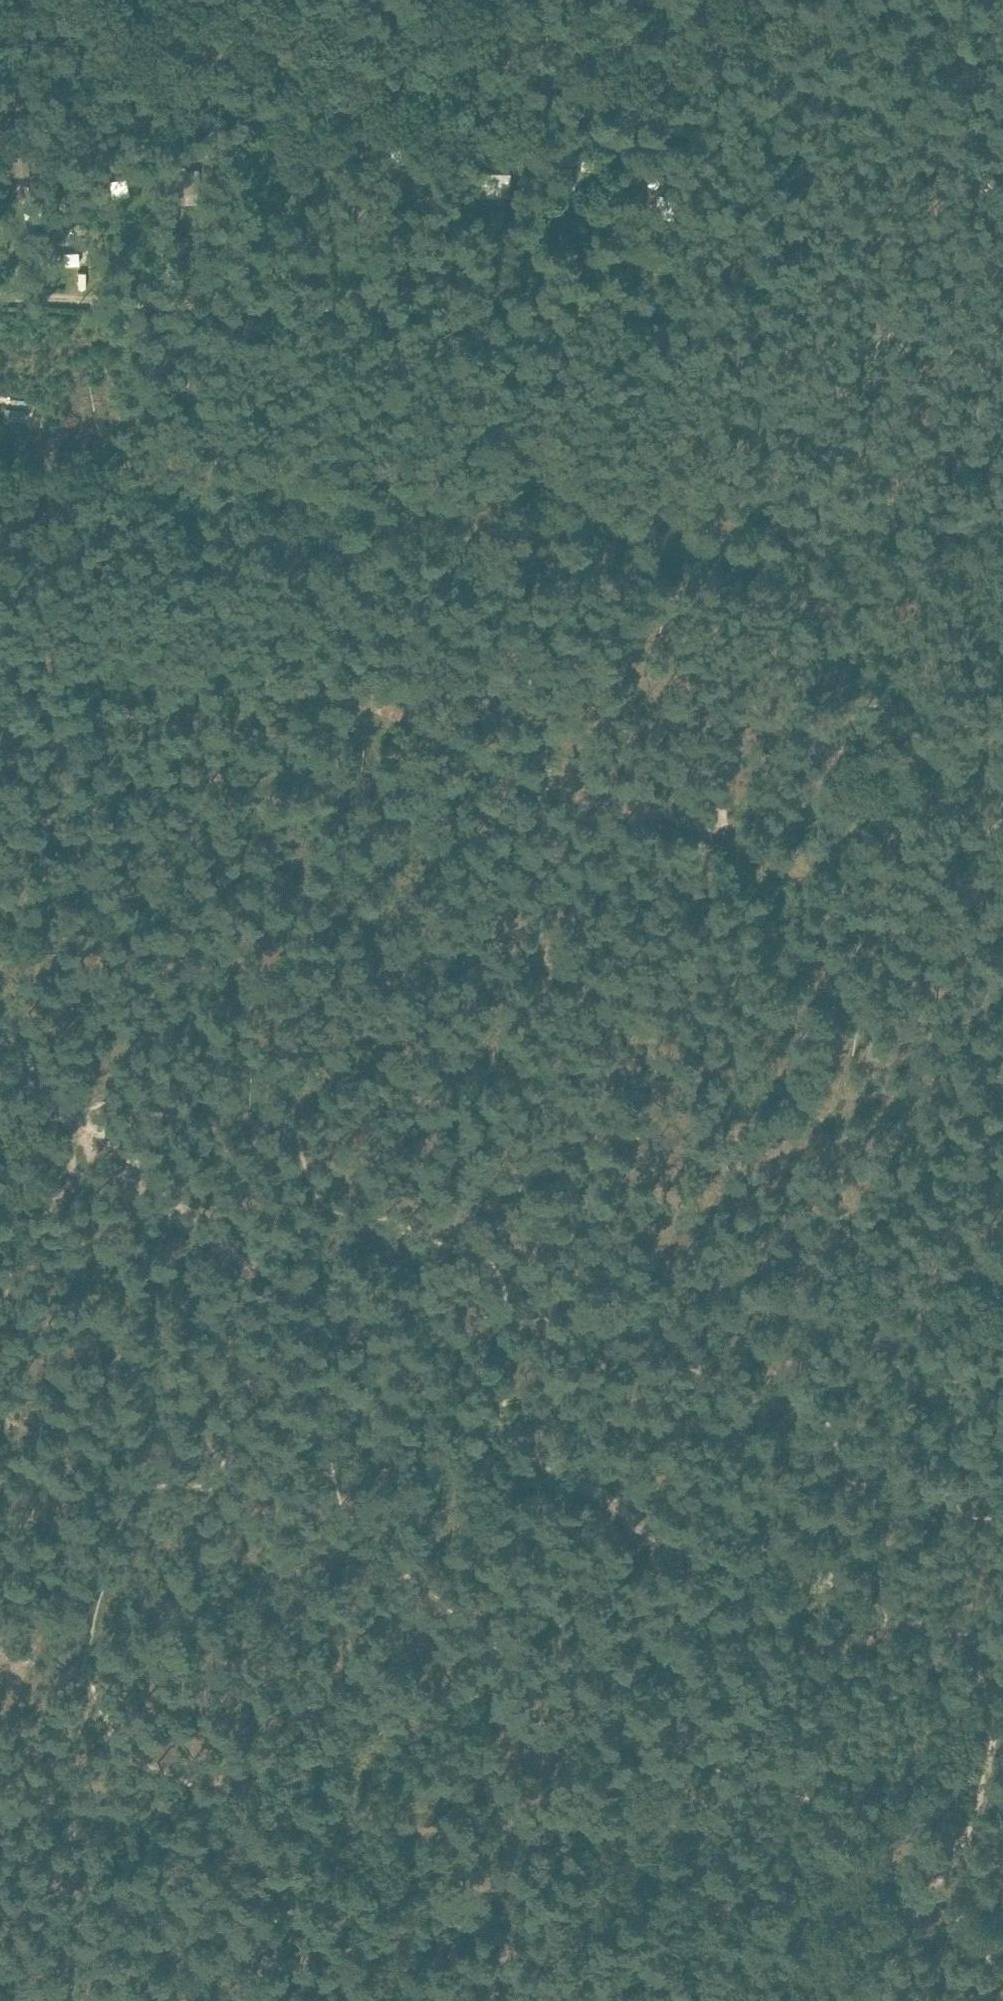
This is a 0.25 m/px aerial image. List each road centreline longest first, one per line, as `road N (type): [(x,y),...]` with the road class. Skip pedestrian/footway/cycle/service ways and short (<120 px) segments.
road 1 (track): [(124,1154),(0,1032)]

